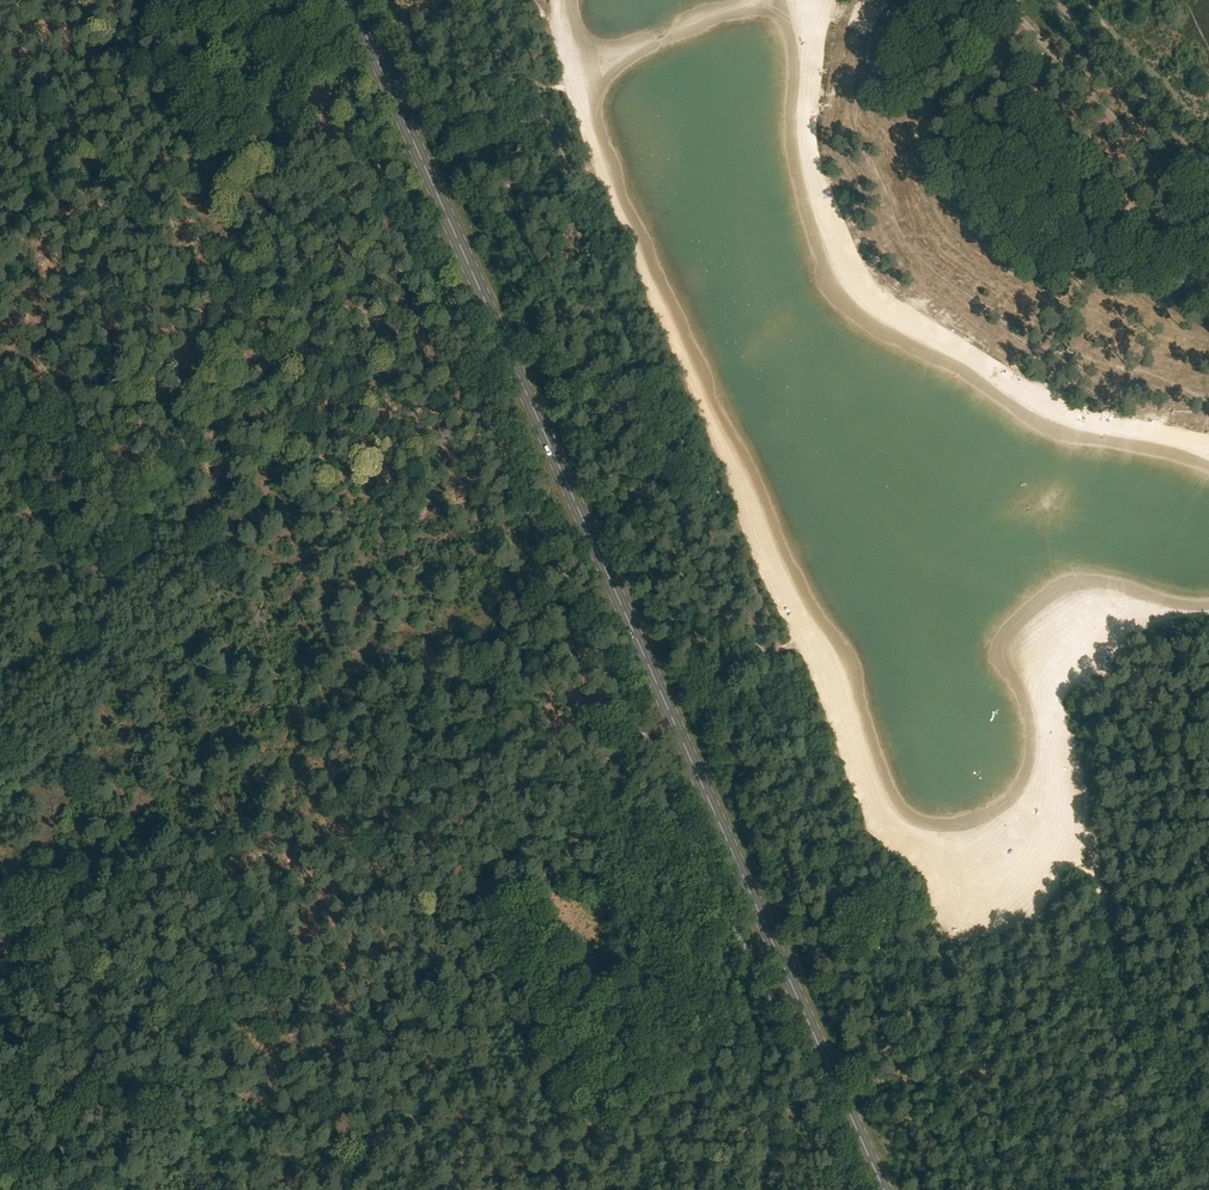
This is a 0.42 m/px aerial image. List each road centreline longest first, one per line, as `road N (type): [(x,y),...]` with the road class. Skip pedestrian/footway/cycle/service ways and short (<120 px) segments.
road 1 (primary): [(885,1189),(349,0)]
road 2 (unclassified): [(1208,164),(1058,0)]

